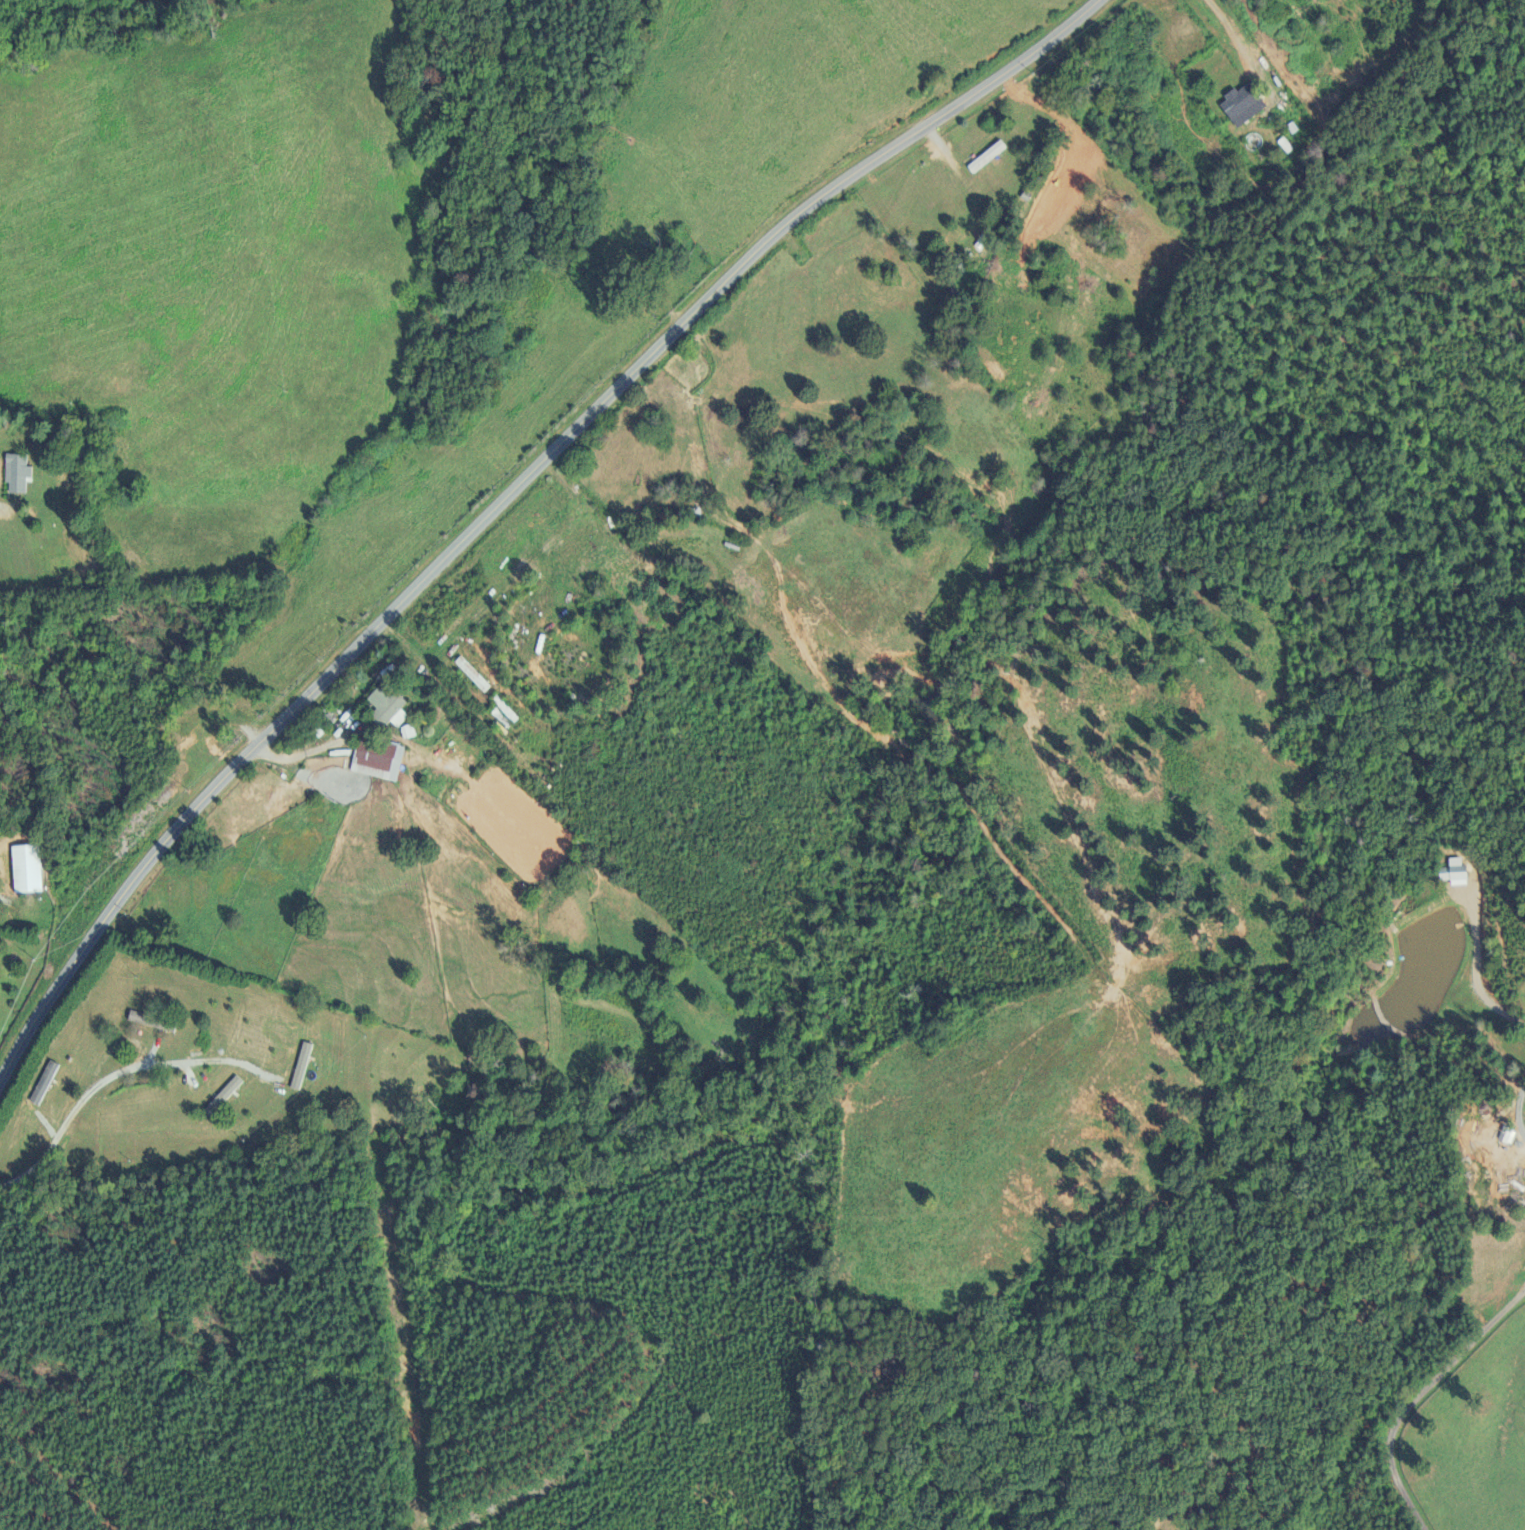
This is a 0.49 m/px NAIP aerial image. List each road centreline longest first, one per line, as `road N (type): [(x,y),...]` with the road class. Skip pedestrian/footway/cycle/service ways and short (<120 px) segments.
road 1 (residential): [(0,1077),(127,883),(210,787),(501,499),(795,213),(1097,0)]
road 2 (residential): [(1423,1529),(1390,1466),(1392,1424),(1524,1285)]

